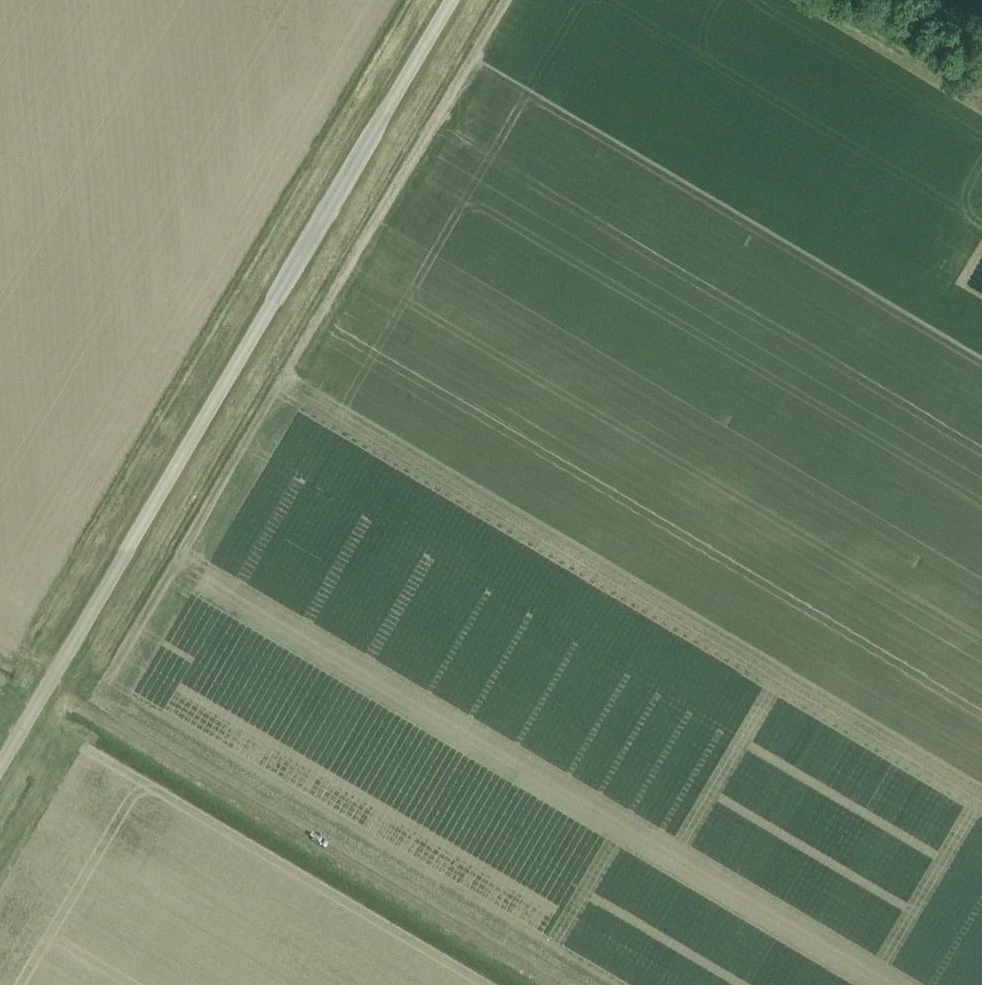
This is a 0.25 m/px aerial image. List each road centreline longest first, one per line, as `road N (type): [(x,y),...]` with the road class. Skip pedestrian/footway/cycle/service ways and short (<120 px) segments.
road 1 (unclassified): [(0,748),(449,0)]
road 2 (track): [(807,0),(981,98)]

